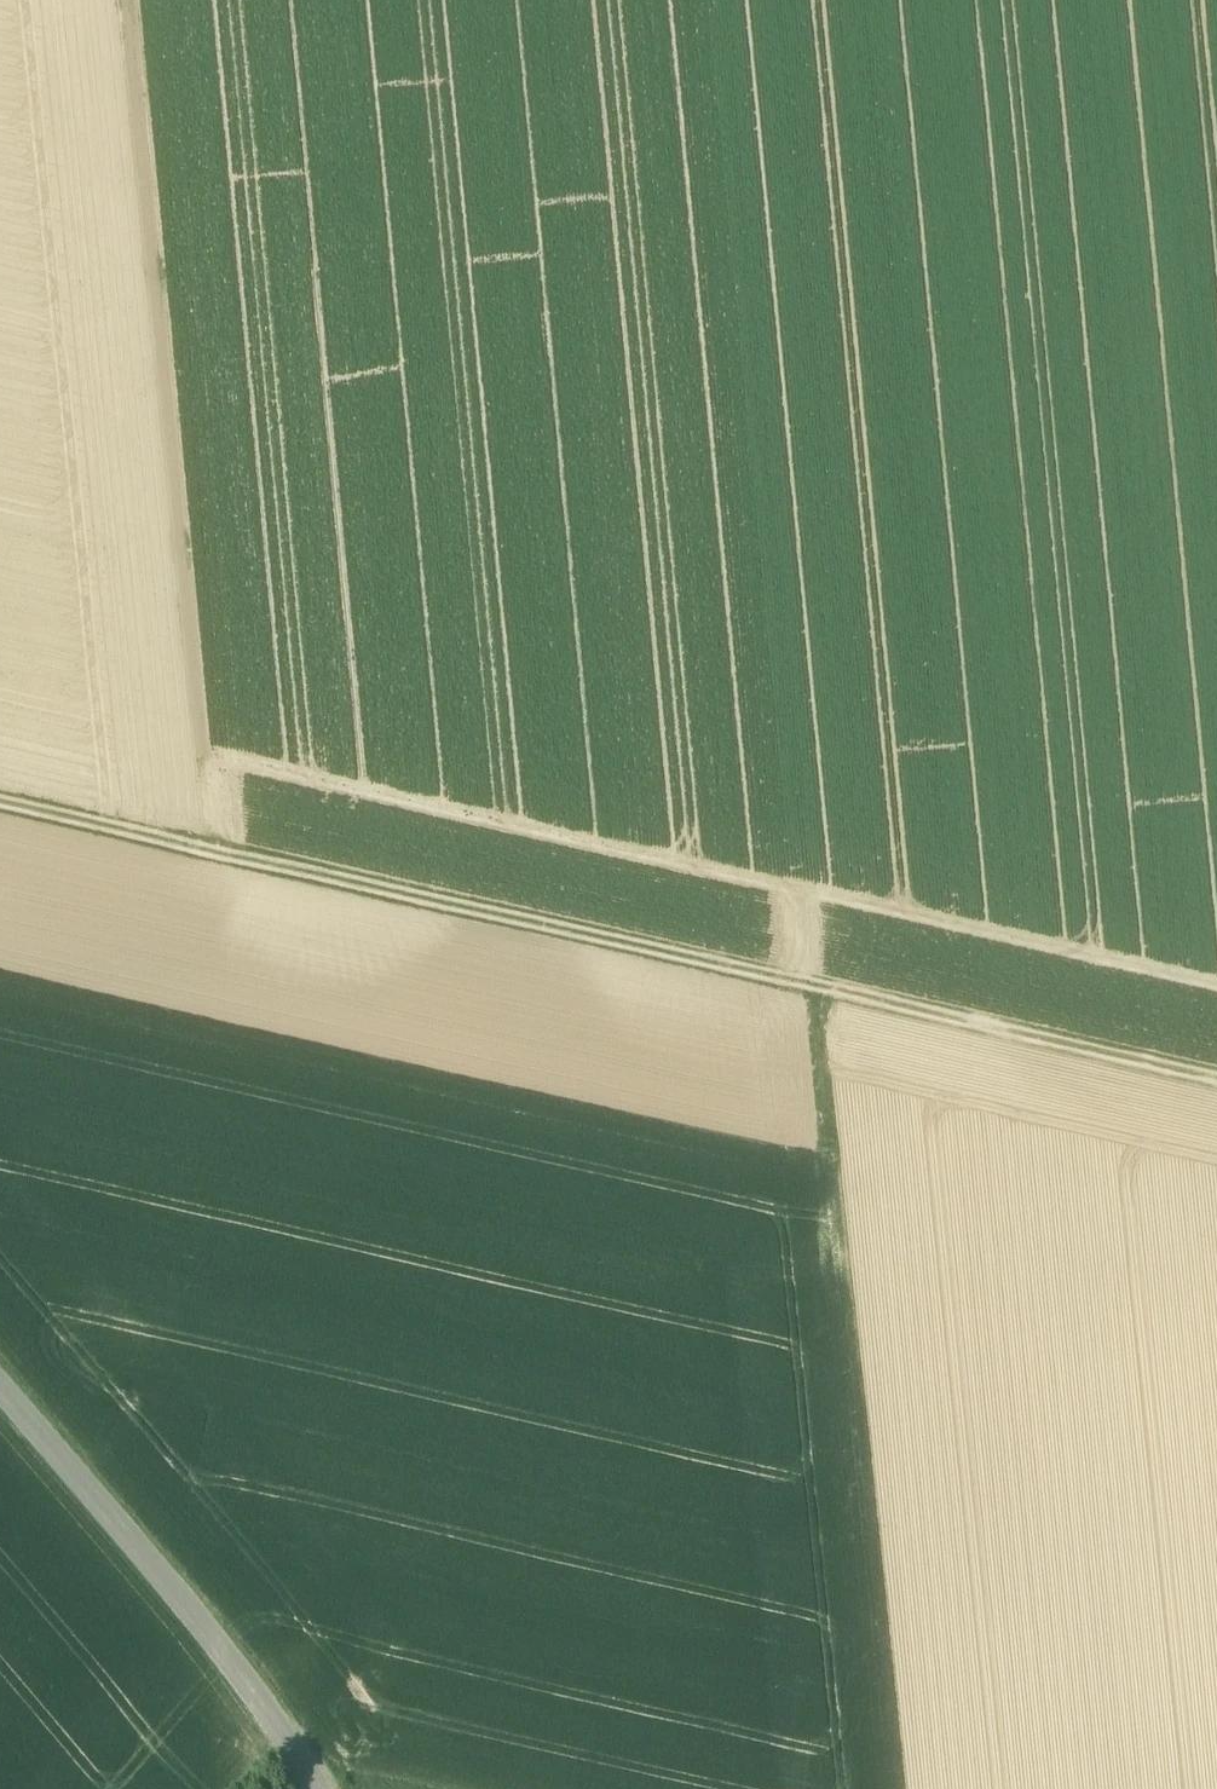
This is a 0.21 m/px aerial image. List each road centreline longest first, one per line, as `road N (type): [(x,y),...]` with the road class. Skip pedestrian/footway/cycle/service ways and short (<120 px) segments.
road 1 (track): [(1216,1080),(0,798)]
road 2 (residential): [(0,1385),(186,1603),(312,1788)]

